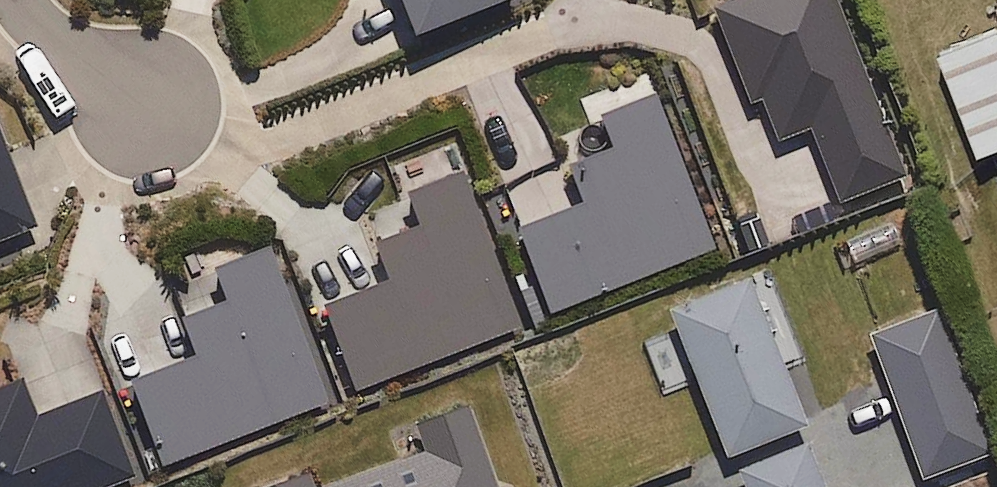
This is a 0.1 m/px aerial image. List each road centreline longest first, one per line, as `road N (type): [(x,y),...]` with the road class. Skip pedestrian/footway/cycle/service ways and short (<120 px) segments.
road 1 (residential): [(149,102),(46,34),(21,0)]

